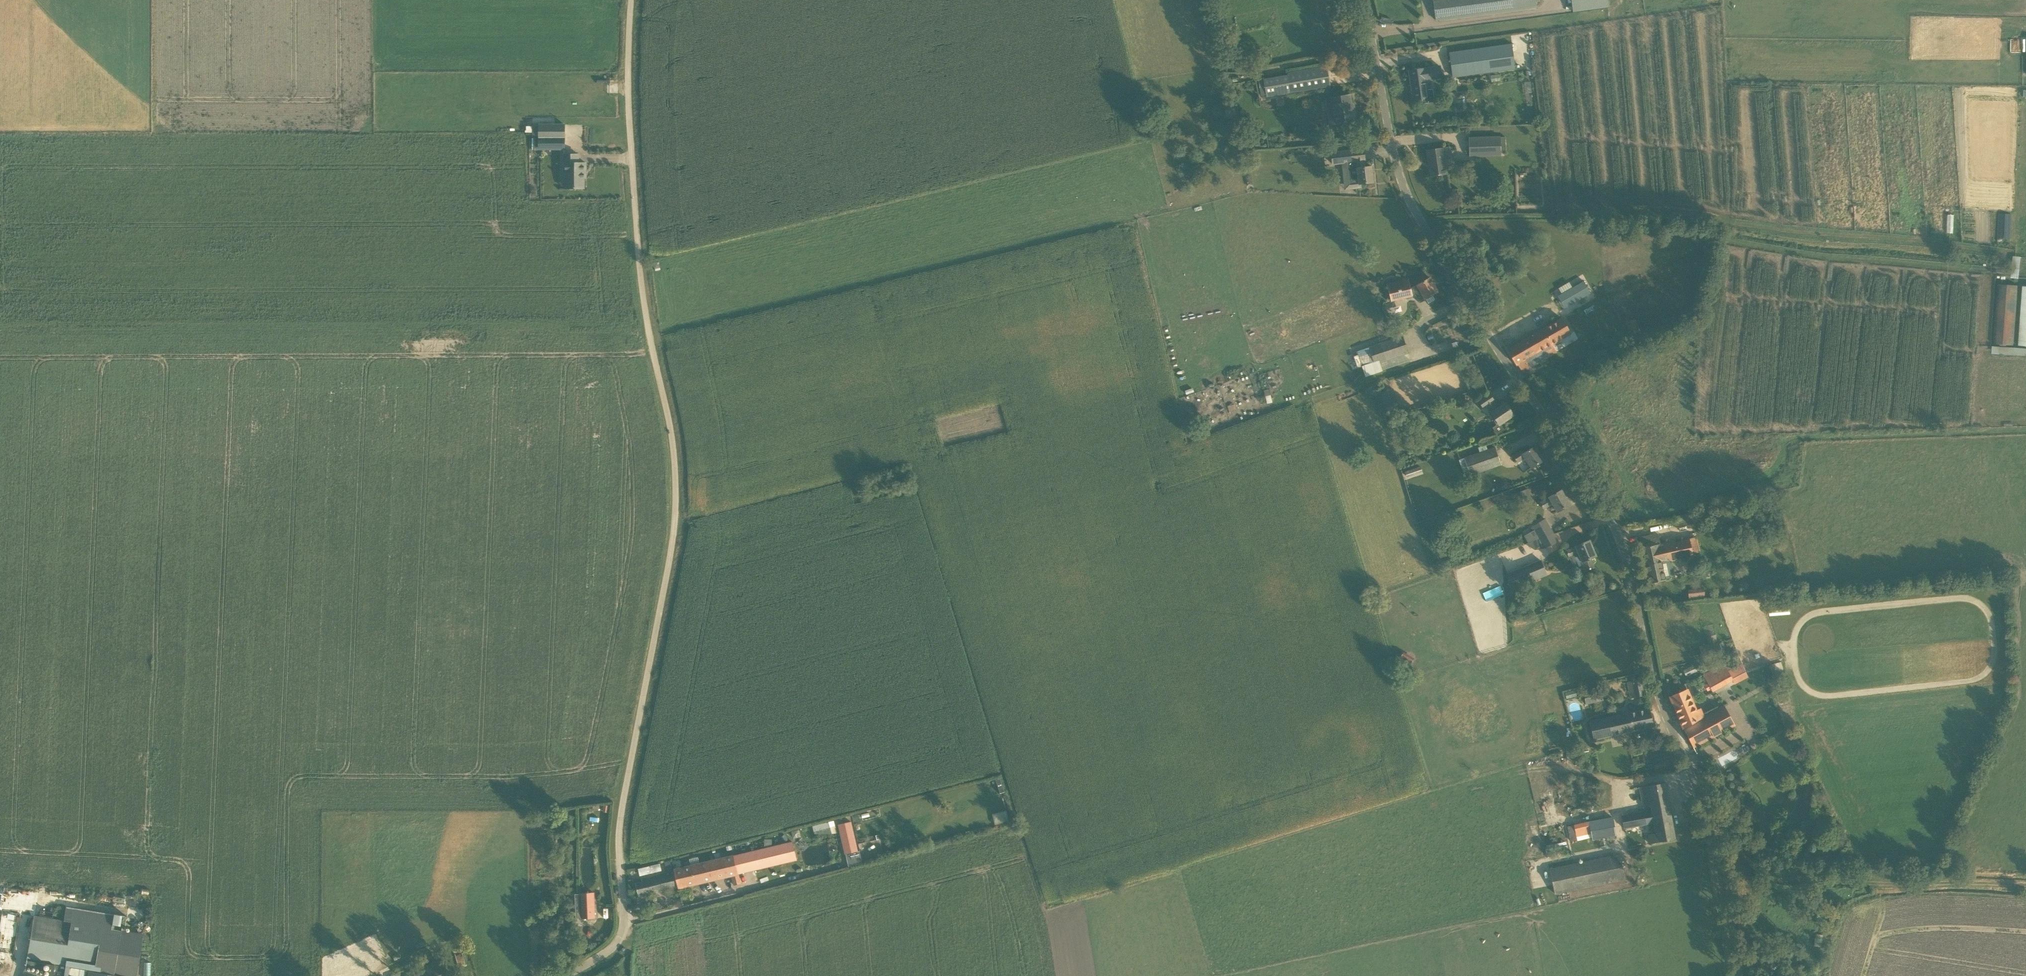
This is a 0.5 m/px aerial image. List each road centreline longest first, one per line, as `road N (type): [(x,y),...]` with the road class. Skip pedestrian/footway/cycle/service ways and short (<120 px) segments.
road 1 (unclassified): [(1738,975),(1704,798),(1662,687),(1638,574),(1411,208),(1387,134),(1381,52),(1366,0)]
road 2 (unclassified): [(568,975),(618,948),(627,923),(626,794),(674,527),(675,456),(646,325),(627,109),(631,0)]
road 3 (track): [(1712,833),(1724,834),(1770,878),(2025,888)]
road 4 (track): [(1803,435),(2025,426)]

